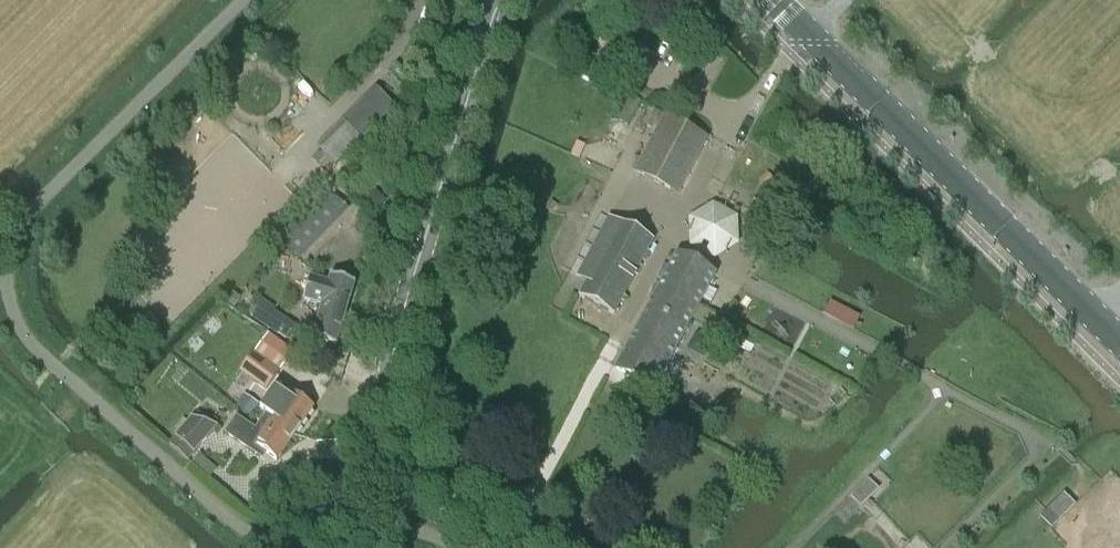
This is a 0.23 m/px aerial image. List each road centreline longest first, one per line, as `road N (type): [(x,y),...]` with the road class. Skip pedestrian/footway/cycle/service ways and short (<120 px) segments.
road 1 (tertiary): [(506,547),(445,499),(407,455),(389,404),(389,367),(487,36)]
road 2 (tertiary): [(773,0),(1119,344)]

